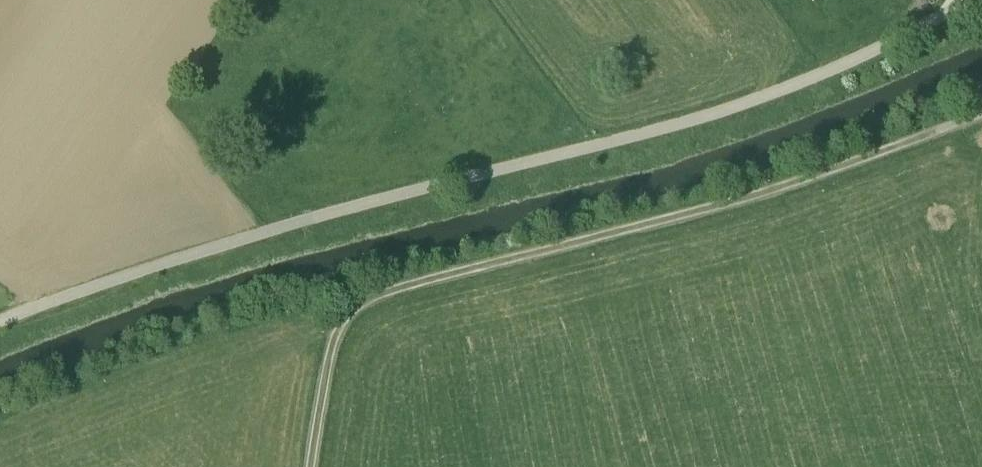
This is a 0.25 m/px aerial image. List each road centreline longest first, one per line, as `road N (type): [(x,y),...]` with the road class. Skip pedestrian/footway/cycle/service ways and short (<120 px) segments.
road 1 (track): [(0,321),(312,217),(727,112),(826,74),(973,0)]
road 2 (track): [(981,101),(721,194),(358,287),(328,309),(310,348),(300,466)]
road 3 (track): [(314,337),(307,328),(278,338),(261,432)]

